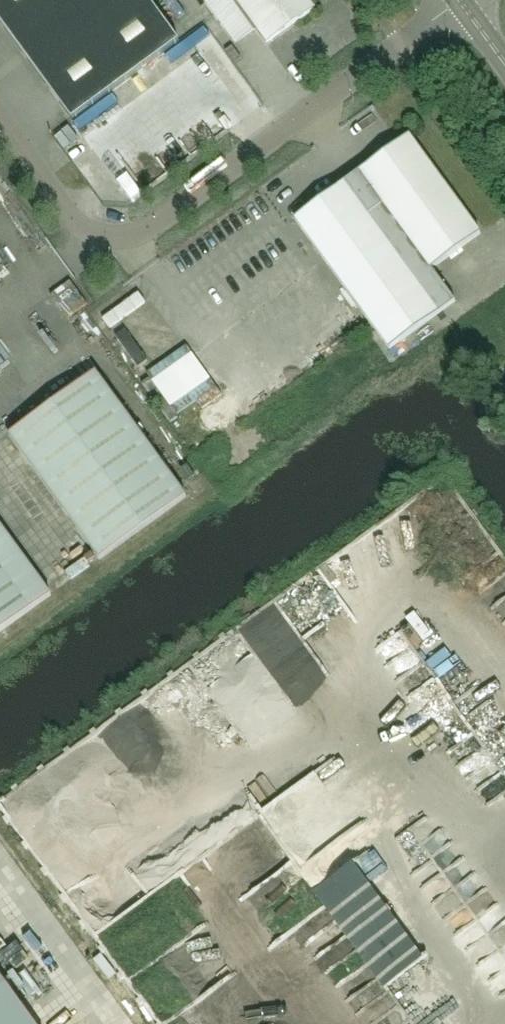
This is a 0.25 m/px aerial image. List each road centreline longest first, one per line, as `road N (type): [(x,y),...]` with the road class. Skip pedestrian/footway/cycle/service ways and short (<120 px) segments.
road 1 (unclassified): [(455,1),(149,231),(111,247),(71,226),(0,129)]

